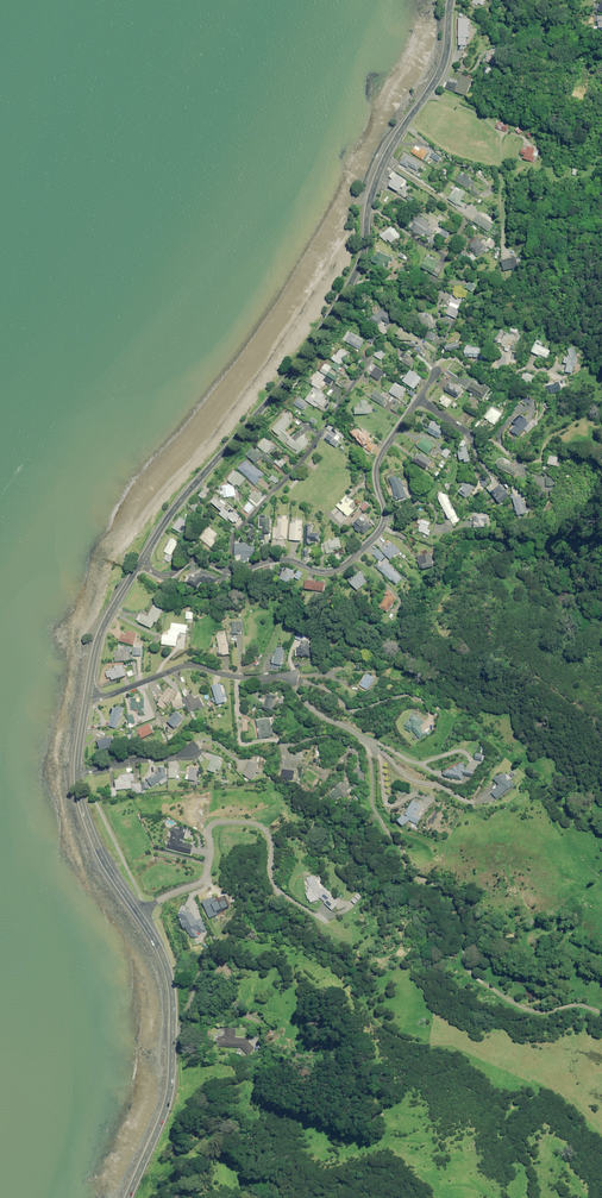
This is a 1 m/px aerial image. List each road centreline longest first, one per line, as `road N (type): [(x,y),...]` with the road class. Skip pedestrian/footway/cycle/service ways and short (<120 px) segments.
road 1 (primary): [(140,562),(182,499),(298,365),(348,288),(363,256),(382,169),(445,61),(451,0)]
road 2 (track): [(601,1002),(541,1002),(481,983),(464,957),(459,915),(446,894),(418,881),(383,825),(372,751)]
road 3 (residential): [(227,571),(285,560),(332,571),(362,550),(385,517),(379,461),(420,398)]
road 4 (primary): [(132,1197),(177,1078),(172,975),(139,914)]
road 5 (residential): [(139,914),(202,881),(211,825),(241,821),(267,831),(272,879),(314,914)]
road 6 (residential): [(227,571),(233,536),(301,462),(370,358)]
road 7 (residential): [(88,697),(187,665),(290,676)]
road 8 (primary): [(139,914),(93,839),(78,775)]
road 9 (primary): [(88,697),(101,634),(140,562)]

